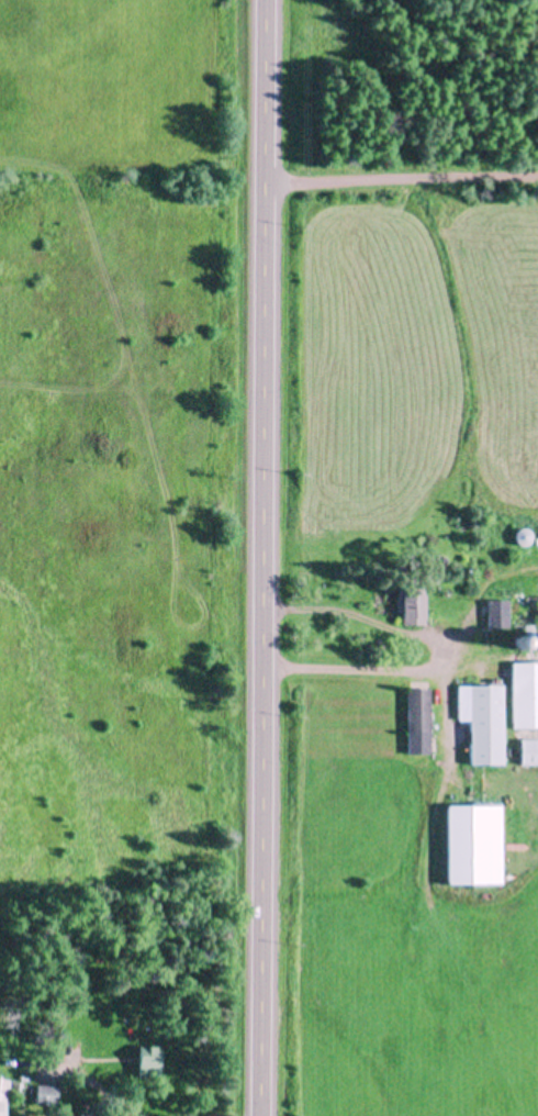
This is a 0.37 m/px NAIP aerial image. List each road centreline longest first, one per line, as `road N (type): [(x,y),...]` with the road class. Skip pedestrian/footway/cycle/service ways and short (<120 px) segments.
road 1 (primary): [(258,1115),(264,0)]
road 2 (residential): [(537,180),(264,185)]

